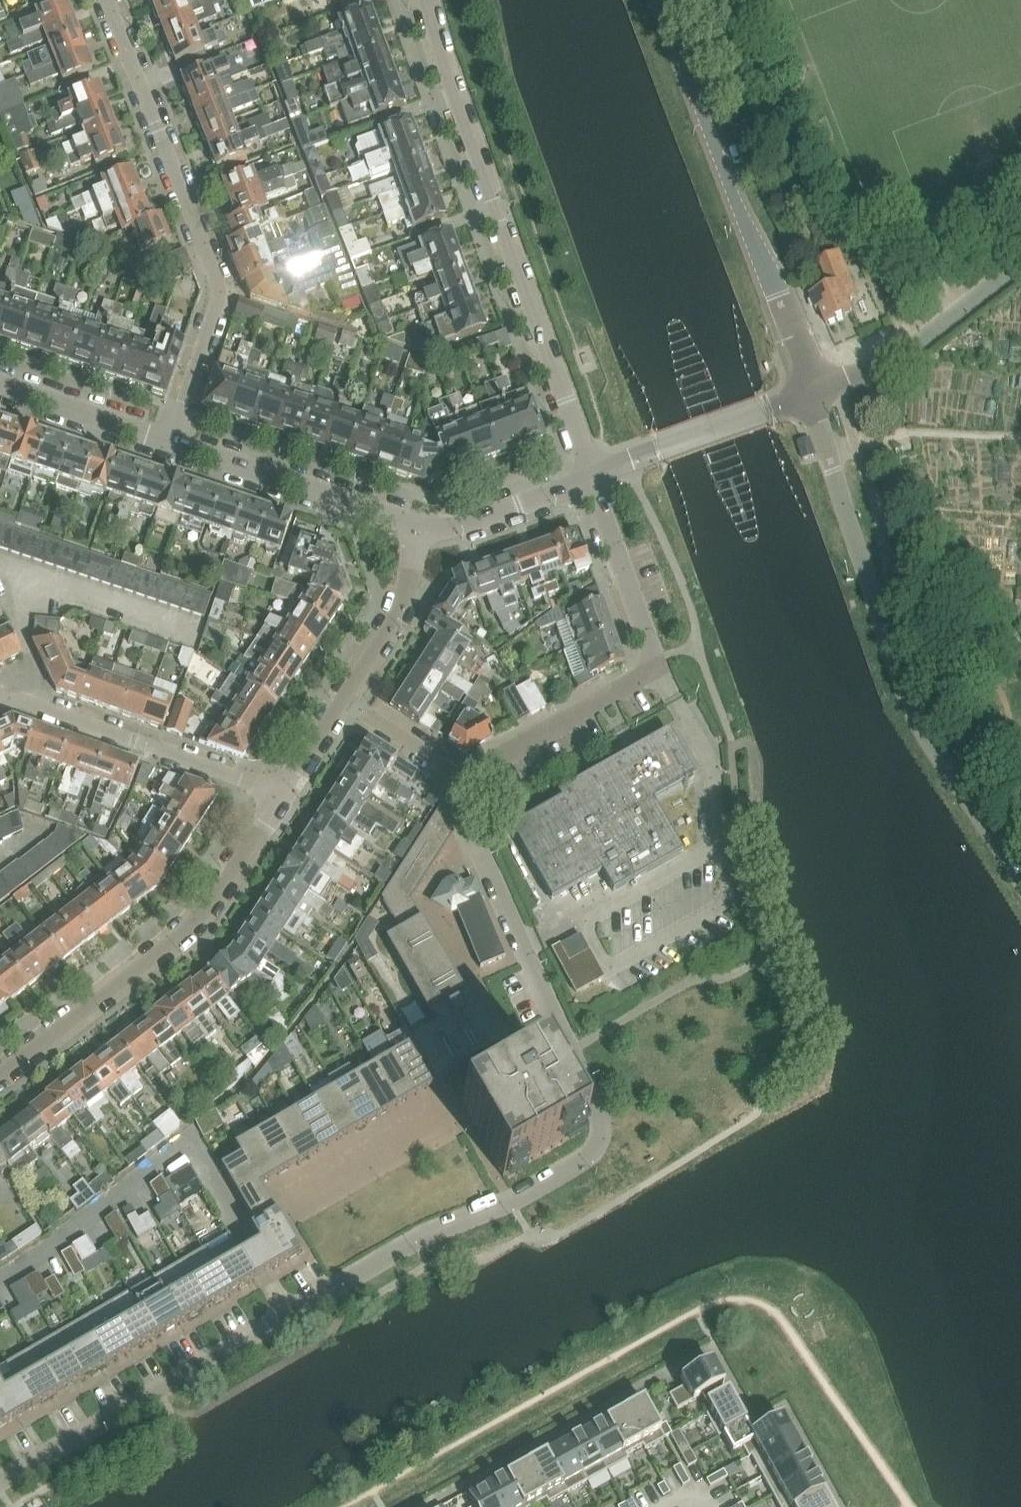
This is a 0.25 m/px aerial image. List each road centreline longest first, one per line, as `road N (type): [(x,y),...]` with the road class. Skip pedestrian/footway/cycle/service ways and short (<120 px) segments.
road 1 (residential): [(465,777),(464,817),(600,1114),(595,1151),(510,1203),(416,1243),(0,1482)]
road 2 (unclassified): [(1020,877),(925,735),(902,684),(812,390)]
road 3 (residential): [(591,476),(429,0)]
road 4 (residential): [(170,439),(218,287),(109,0)]
road 5 (residential): [(591,476),(656,660),(643,676),(465,777)]
road 6 (unclassified): [(812,390),(657,0)]
road 7 (unclassified): [(0,1083),(202,922),(285,793)]
road 8 (unclassified): [(285,793),(405,605),(423,526)]
road 9 (residential): [(0,704),(22,702),(285,793)]
road 10 (residential): [(170,439),(423,526)]
road 11 (unclassified): [(812,390),(922,336),(1020,259)]
road 12 (unclassified): [(591,476),(812,390)]
road 13 (residential): [(0,381),(170,439)]
road 14 (unclassified): [(423,526),(458,527),(591,476)]
road 15 (residential): [(465,777),(362,704)]

